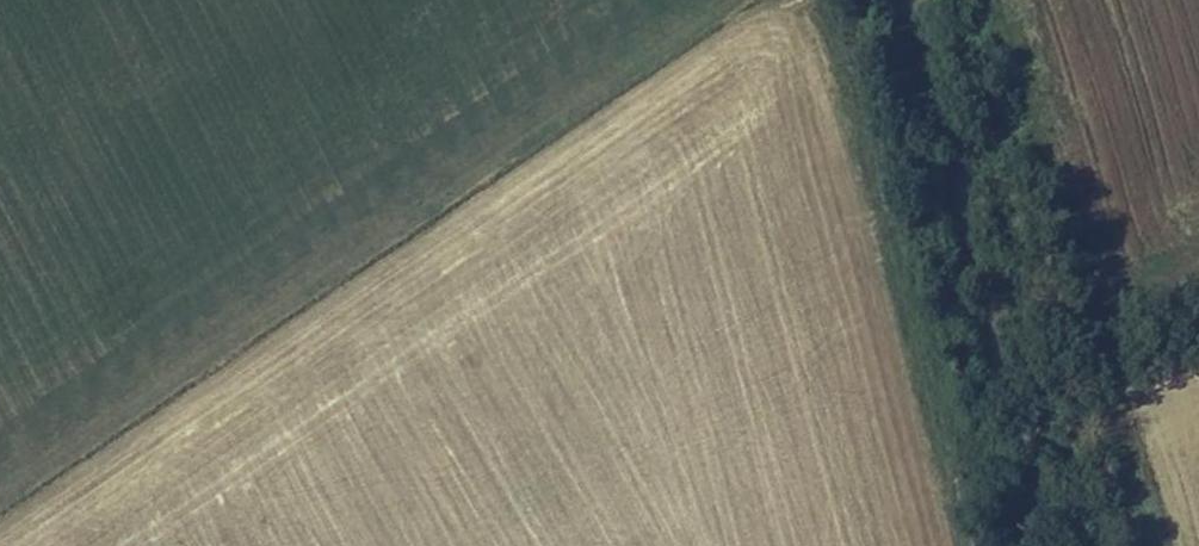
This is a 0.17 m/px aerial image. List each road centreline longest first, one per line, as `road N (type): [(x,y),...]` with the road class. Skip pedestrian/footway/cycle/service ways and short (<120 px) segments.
road 1 (track): [(1003,0),(1145,545)]

